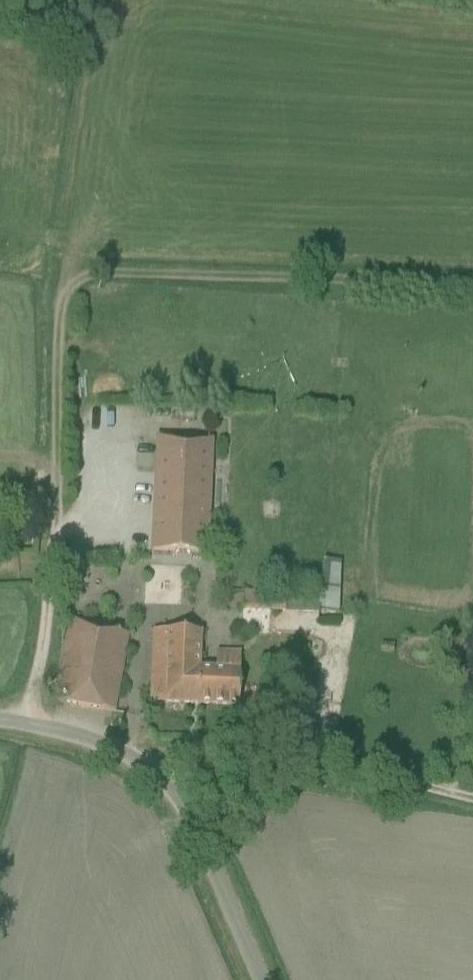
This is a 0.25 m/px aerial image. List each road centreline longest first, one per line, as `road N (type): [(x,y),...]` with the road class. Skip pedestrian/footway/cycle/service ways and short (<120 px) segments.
road 1 (track): [(19,721),(52,612),(58,297),(67,286),(100,271),(472,285)]
road 2 (unclassified): [(261,979),(191,818),(158,773),(97,740),(0,718)]
road 3 (track): [(150,768),(191,748),(235,747),(336,761),(472,796)]

